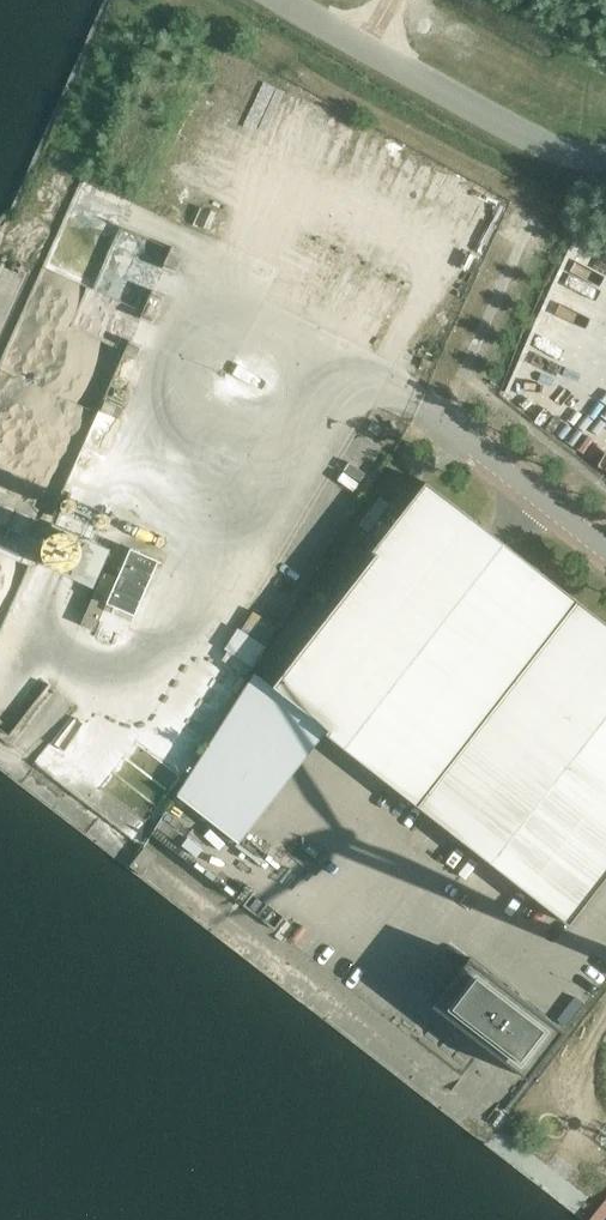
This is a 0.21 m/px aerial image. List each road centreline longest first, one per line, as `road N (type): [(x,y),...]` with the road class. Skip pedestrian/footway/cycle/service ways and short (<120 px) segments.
road 1 (unclassified): [(430,403),(605,545)]

